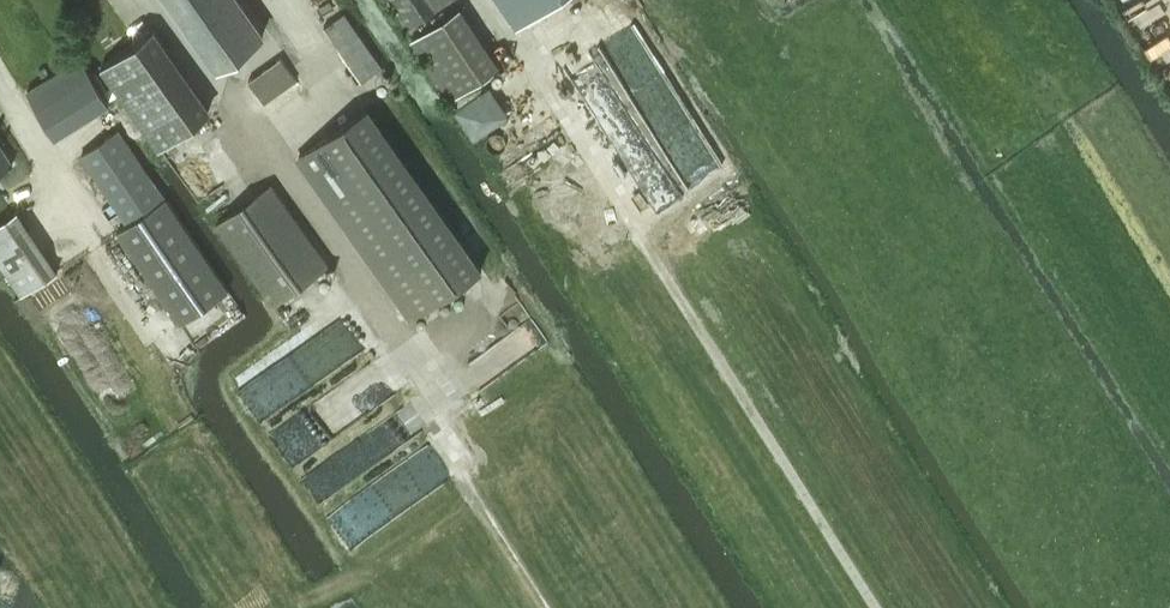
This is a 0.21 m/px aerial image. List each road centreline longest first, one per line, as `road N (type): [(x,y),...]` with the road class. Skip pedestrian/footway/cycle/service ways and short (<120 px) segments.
road 1 (track): [(552,607),(356,303)]

